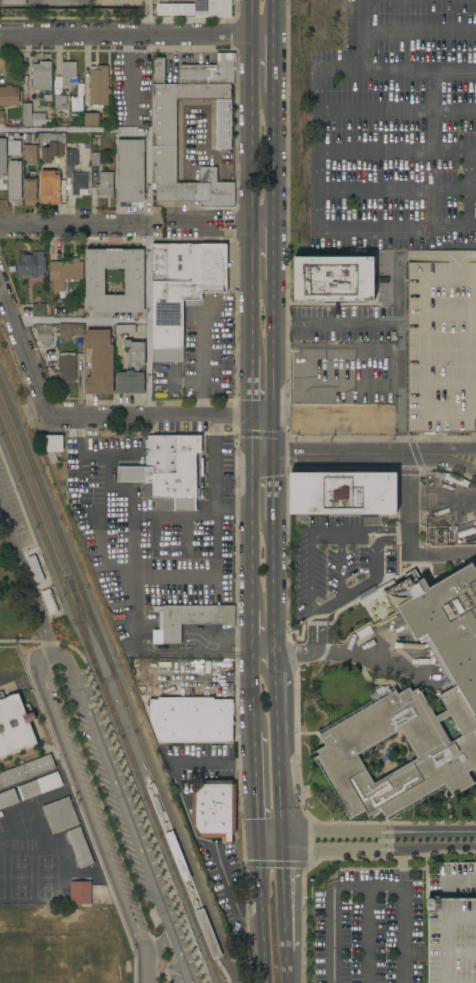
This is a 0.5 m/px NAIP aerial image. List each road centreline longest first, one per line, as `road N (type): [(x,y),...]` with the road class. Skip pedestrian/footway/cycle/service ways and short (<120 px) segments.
road 1 (residential): [(54,656),(41,661),(38,680),(142,953)]
road 2 (primary): [(247,0),(247,304)]
road 3 (residential): [(0,33),(272,36)]
road 4 (residential): [(51,417),(274,418)]
road 5 (residential): [(250,455),(452,454)]
road 6 (primary): [(249,418),(252,610)]
road 7 (residential): [(0,224),(156,225)]
road 8 (residential): [(51,417),(0,282)]
road 9 (primary): [(259,840),(268,982)]
road 10 (primary): [(274,418),(273,279)]
road 11 (primary): [(273,226),(272,92)]
road 12 (primary): [(278,656),(274,527)]

